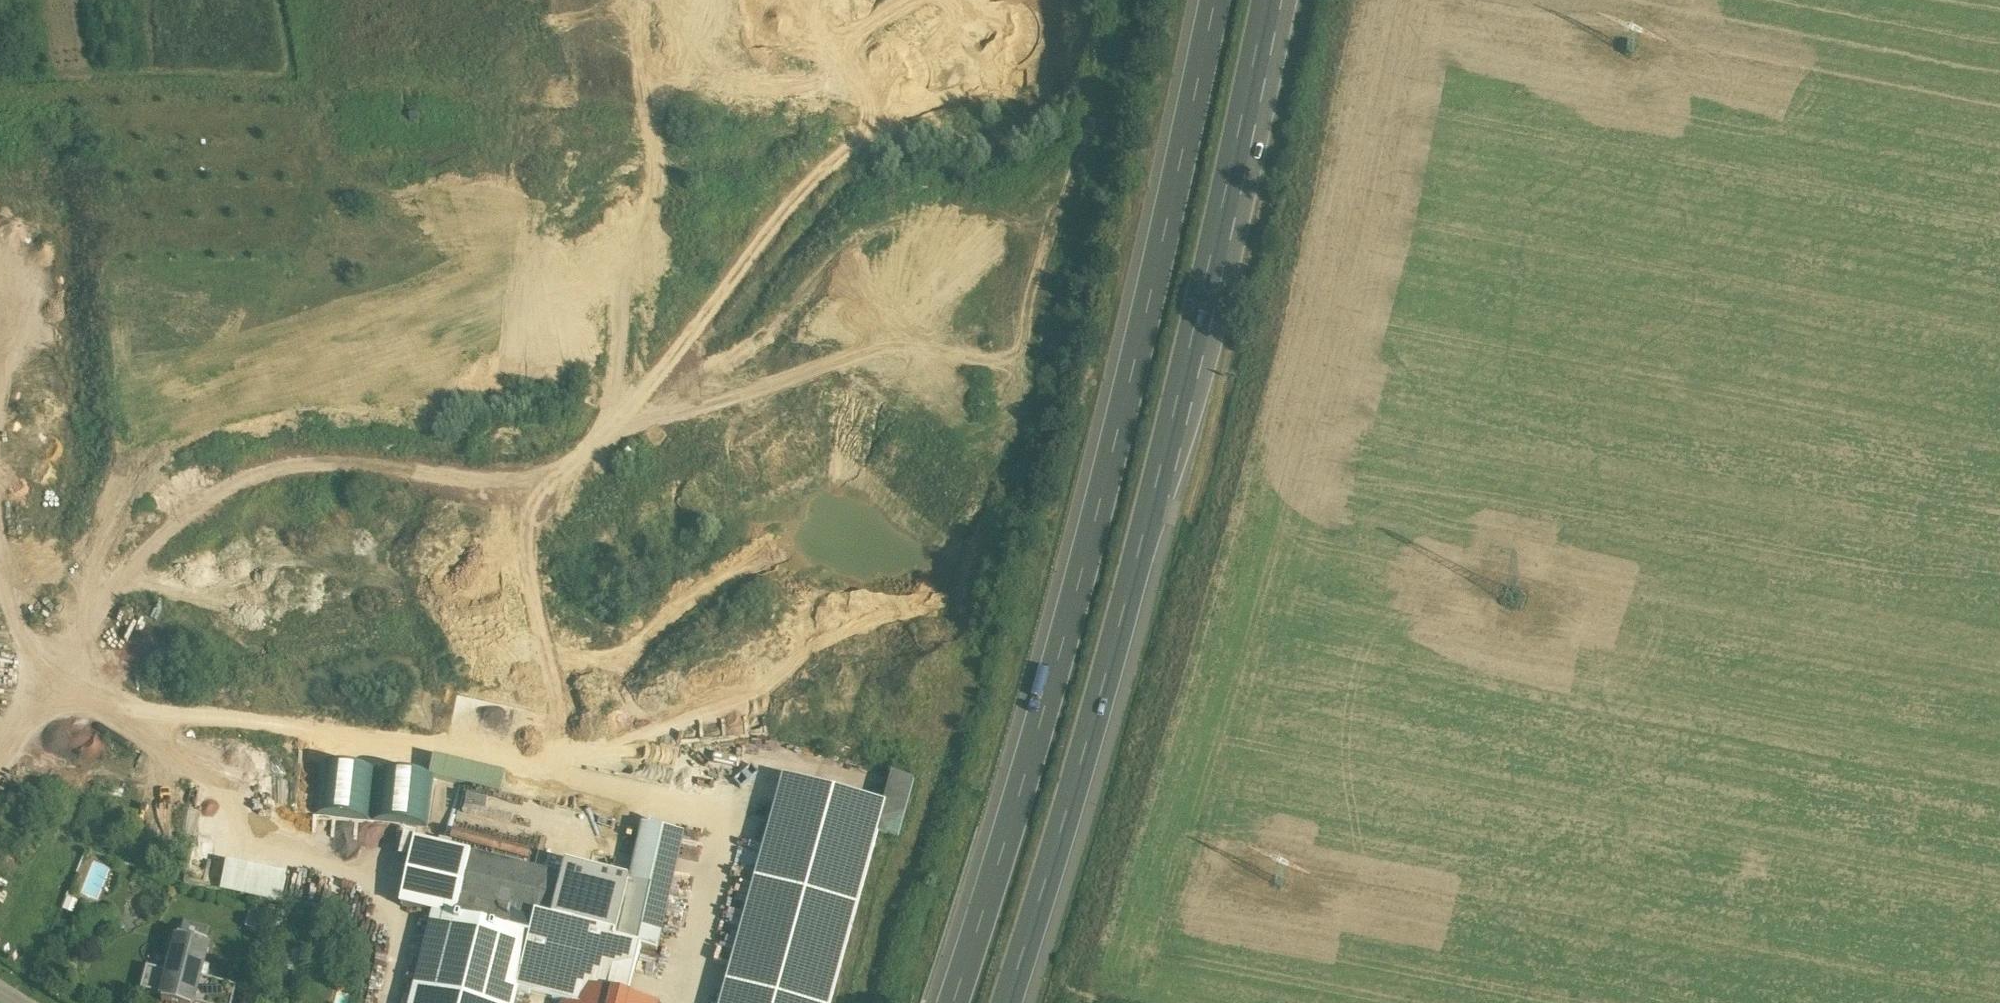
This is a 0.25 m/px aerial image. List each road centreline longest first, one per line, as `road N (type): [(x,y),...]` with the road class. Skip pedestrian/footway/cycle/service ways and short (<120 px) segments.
road 1 (motorway): [(1024,1002),(1091,791),(1266,0)]
road 2 (motorway): [(1212,0),(1140,420),(1044,788),(976,1002)]

